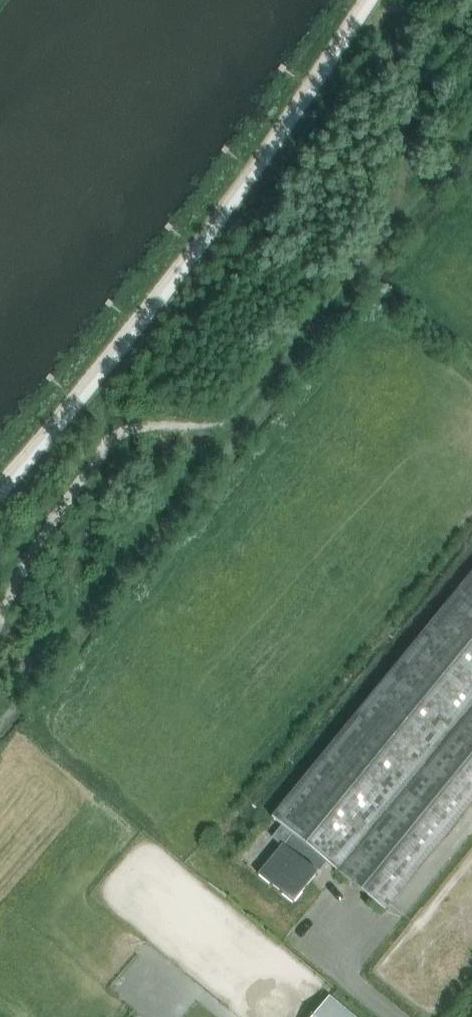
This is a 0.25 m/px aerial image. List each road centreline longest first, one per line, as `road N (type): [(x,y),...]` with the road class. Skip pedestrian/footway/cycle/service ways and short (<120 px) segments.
road 1 (track): [(358,0),(225,196),(0,472)]

